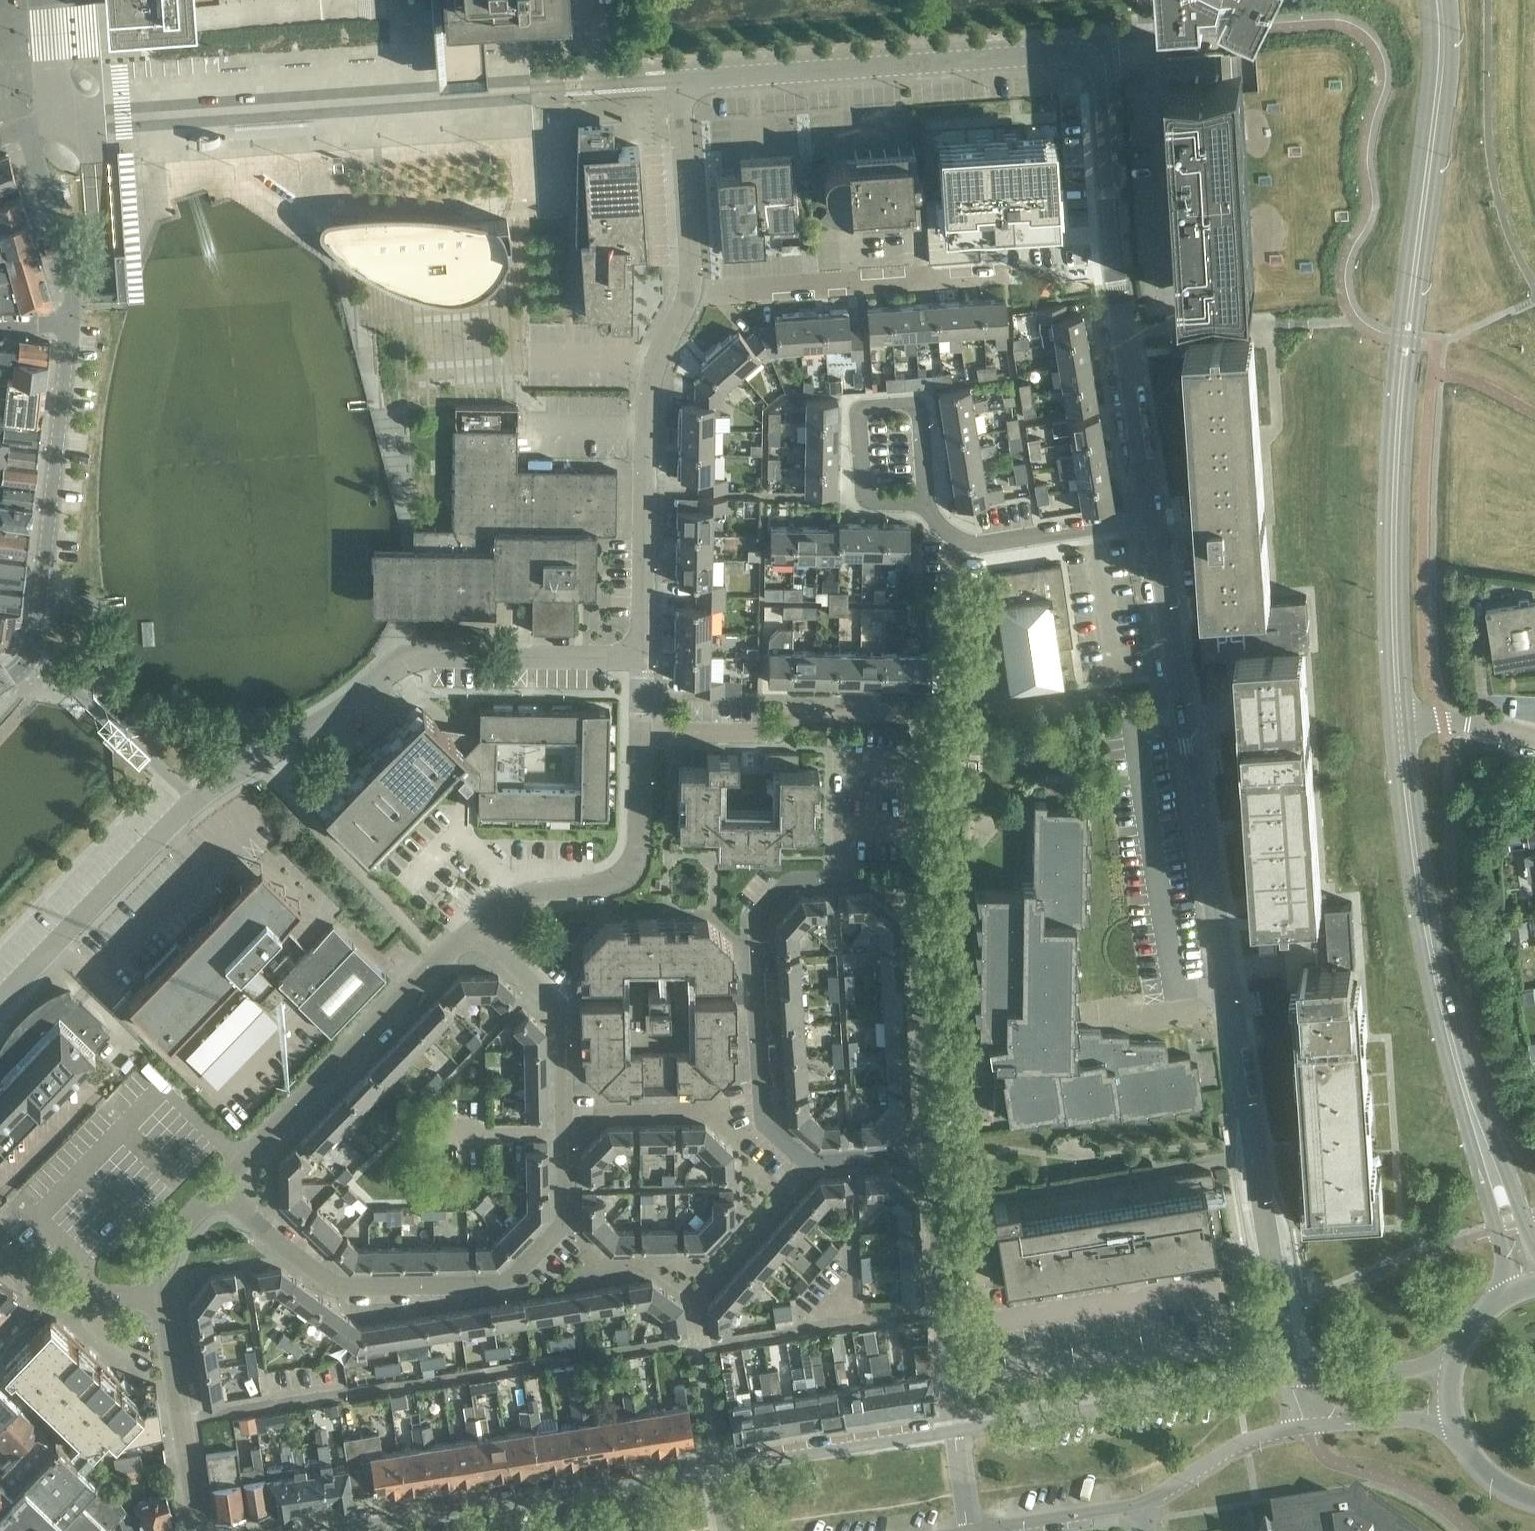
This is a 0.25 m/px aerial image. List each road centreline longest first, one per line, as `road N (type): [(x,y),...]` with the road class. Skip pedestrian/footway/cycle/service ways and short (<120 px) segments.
road 1 (residential): [(1293,1378),(1156,522)]
road 2 (residential): [(0,1002),(196,800),(331,717),(404,661),(644,659)]
road 3 (secondary): [(1399,723),(1396,480),(1405,341),(1442,65),(1439,0)]
road 4 (residential): [(92,118),(682,81)]
road 5 (residential): [(936,1186),(897,1158),(812,1163),(765,1123),(761,921),(798,881),(847,878)]
road 6 (residential): [(1156,522),(1115,279),(1100,73),(1090,58)]
road 7 (secondary): [(1487,1154),(1428,944),(1399,723)]
road 8 (residential): [(1090,58),(1071,53),(682,81)]
road 9 (residential): [(565,1223),(512,1278),(342,1289),(215,1187)]
road 10 (residential): [(718,1469),(324,1530)]
road 11 (residential): [(0,682),(34,654),(72,322)]
road 12 (residential): [(644,659),(649,398),(665,343),(693,293)]
road 13 (residential): [(215,1187),(477,928)]
road 14 (residential): [(936,1186),(917,897),(893,876),(847,878)]
road 15 (residential): [(1293,1378),(955,1431)]
road 16 (residential): [(565,1223),(562,1010),(477,928)]
road 17 (residential): [(693,293),(1007,277)]
road 18 (residential): [(477,928),(510,902),(595,893),(625,879),(638,856),(642,733)]
road 19 (residential): [(642,733),(768,733),(830,713),(930,717)]
road 20 (residential): [(1156,522),(978,546),(946,532),(925,504)]
road 21 (residential): [(955,1431),(936,1186)]
road 22 (residential): [(955,1431),(718,1469)]
road 23 (residential): [(199,1530),(161,1298)]
road 24 (residential): [(847,878),(848,823),(914,823),(915,763),(930,717)]
road 25 (residential): [(693,293),(682,81)]
road 26 (residential): [(925,504),(871,503),(858,414),(904,403),(919,414)]
road 27 (residential): [(72,322),(31,126)]
road 28 (residential): [(1138,1505),(1246,1441),(1311,1426)]
road 29 (residential): [(161,1298),(49,1290),(0,1342)]
road 30 (residential): [(975,1530),(1138,1505)]
road 31 (residential): [(1449,1364),(1293,1378)]
road 32 (residential): [(1311,1426),(1408,1418),(1452,1427)]
road 33 (residential): [(1534,737),(1469,722),(1399,723)]
road 34 (residential): [(1222,32),(1147,37),(1090,58)]
road 35 (secondary): [(1487,1154),(1496,1234),(1514,1285)]
road 36 (residential): [(161,1298),(170,1242),(215,1187)]
road 37 (residential): [(45,0),(55,121)]

